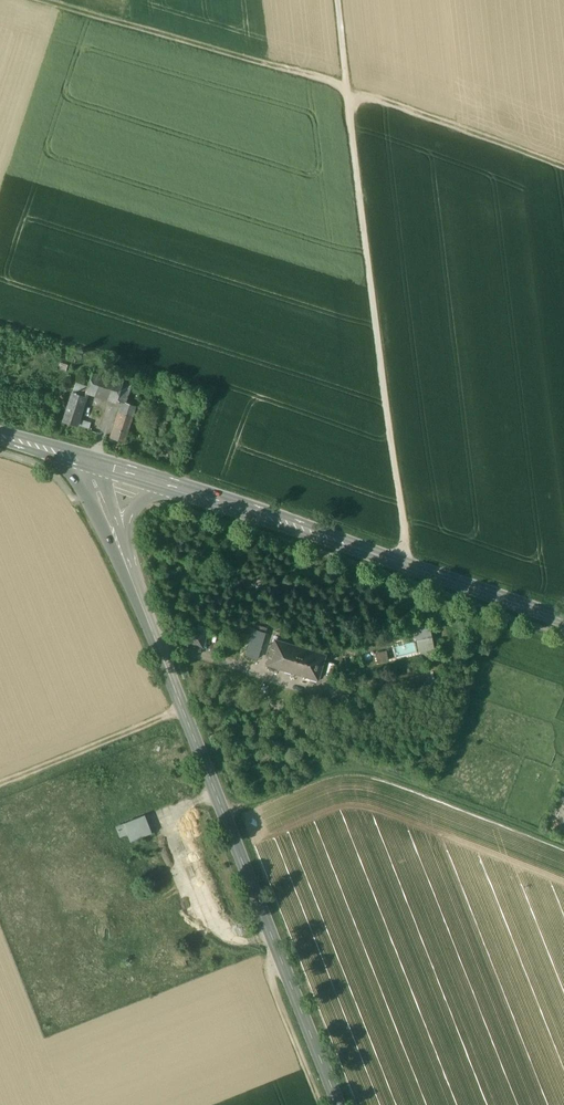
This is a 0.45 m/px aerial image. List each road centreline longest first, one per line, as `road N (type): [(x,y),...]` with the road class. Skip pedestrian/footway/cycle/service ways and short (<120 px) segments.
road 1 (tertiary): [(338,1104),(127,568)]
road 2 (track): [(403,564),(345,86)]
road 3 (secondary): [(563,620),(166,487)]
road 4 (track): [(224,814),(349,763),(563,843)]
road 5 (track): [(345,86),(36,0)]
road 6 (track): [(563,169),(345,86)]
road 7 (track): [(215,792),(166,816),(208,917),(236,941)]
road 8 (track): [(184,709),(0,784)]
road 9 (track): [(278,957),(266,969),(270,984),(319,1104)]

